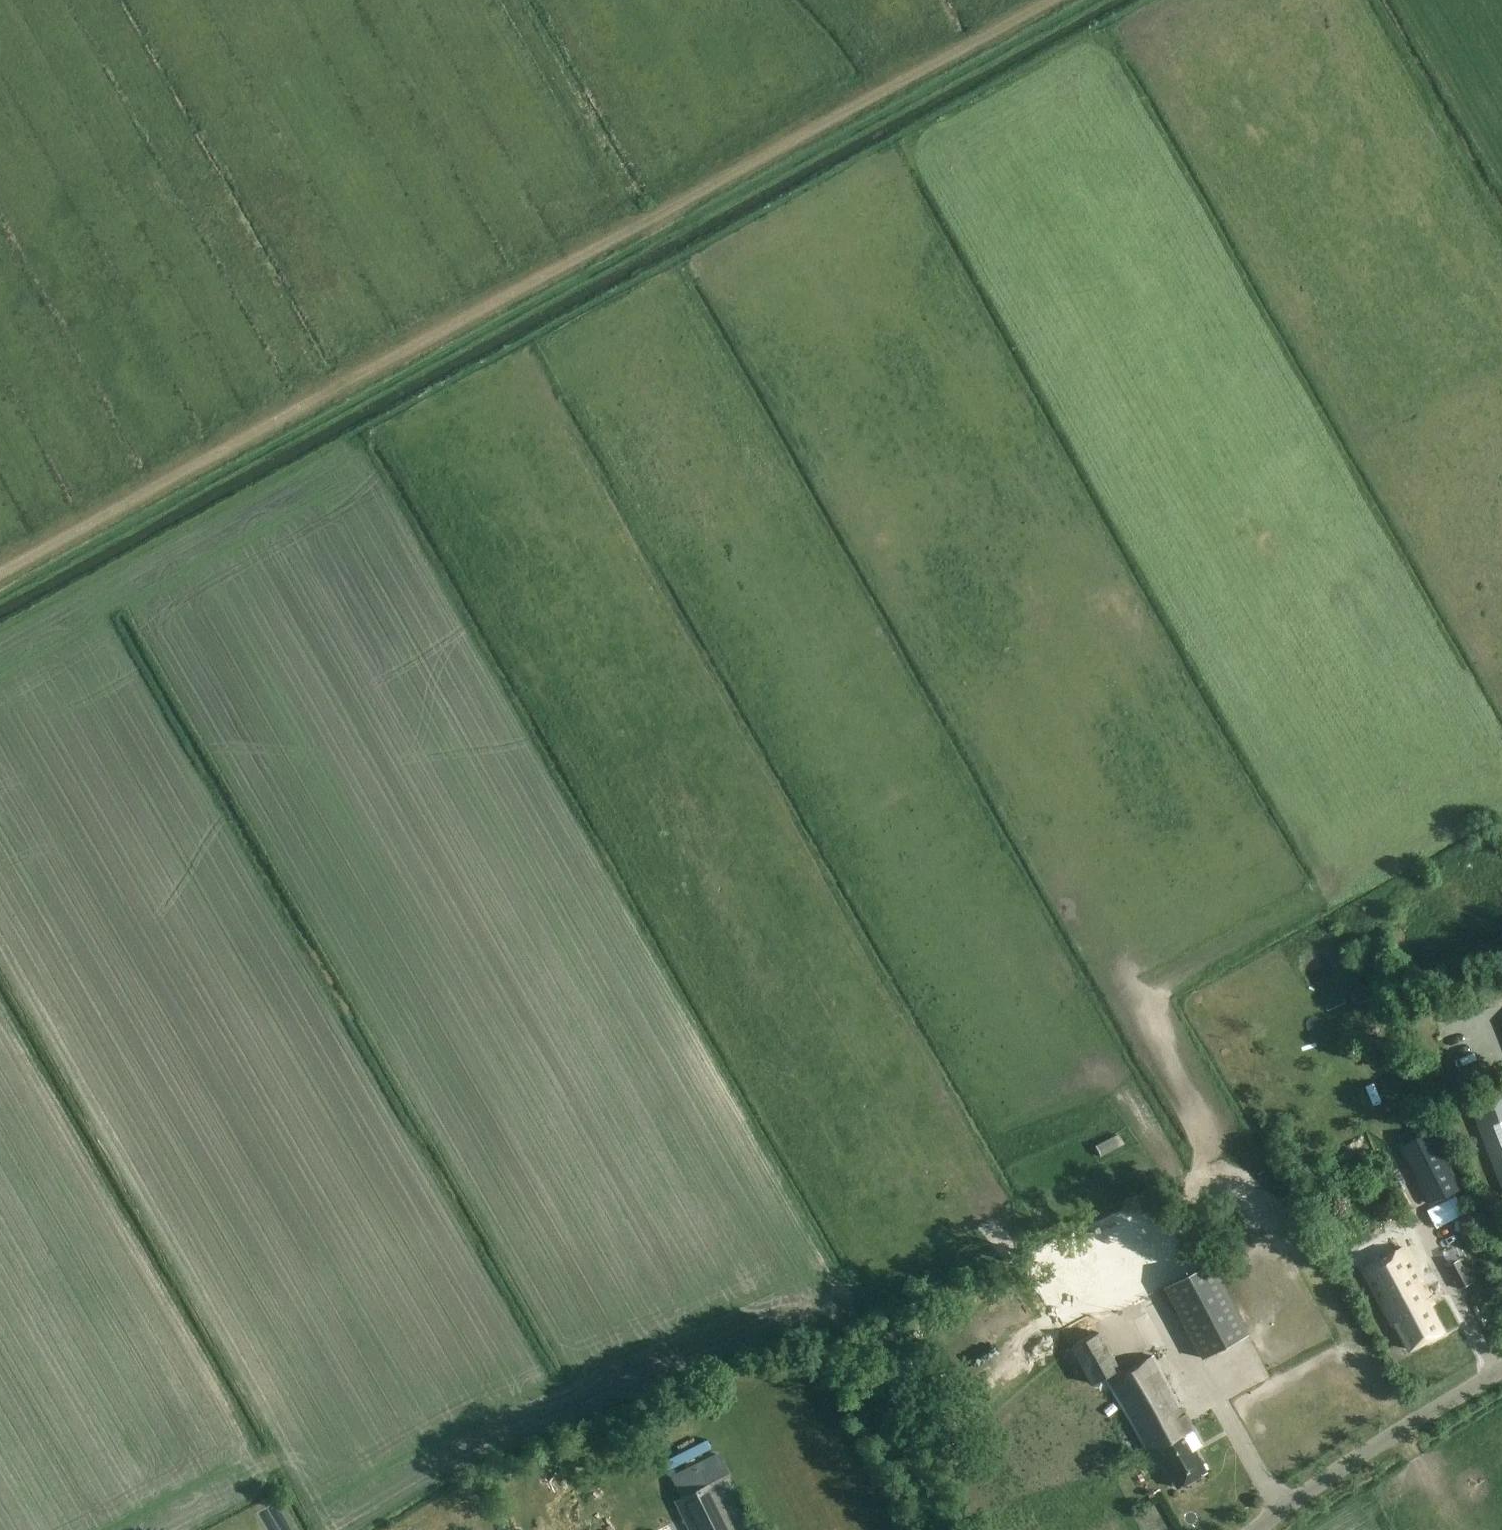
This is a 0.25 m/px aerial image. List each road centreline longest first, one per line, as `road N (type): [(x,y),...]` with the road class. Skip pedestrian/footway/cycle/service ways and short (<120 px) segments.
road 1 (track): [(0,589),(1084,0)]
road 2 (unclassified): [(1501,1372),(1264,1529)]

